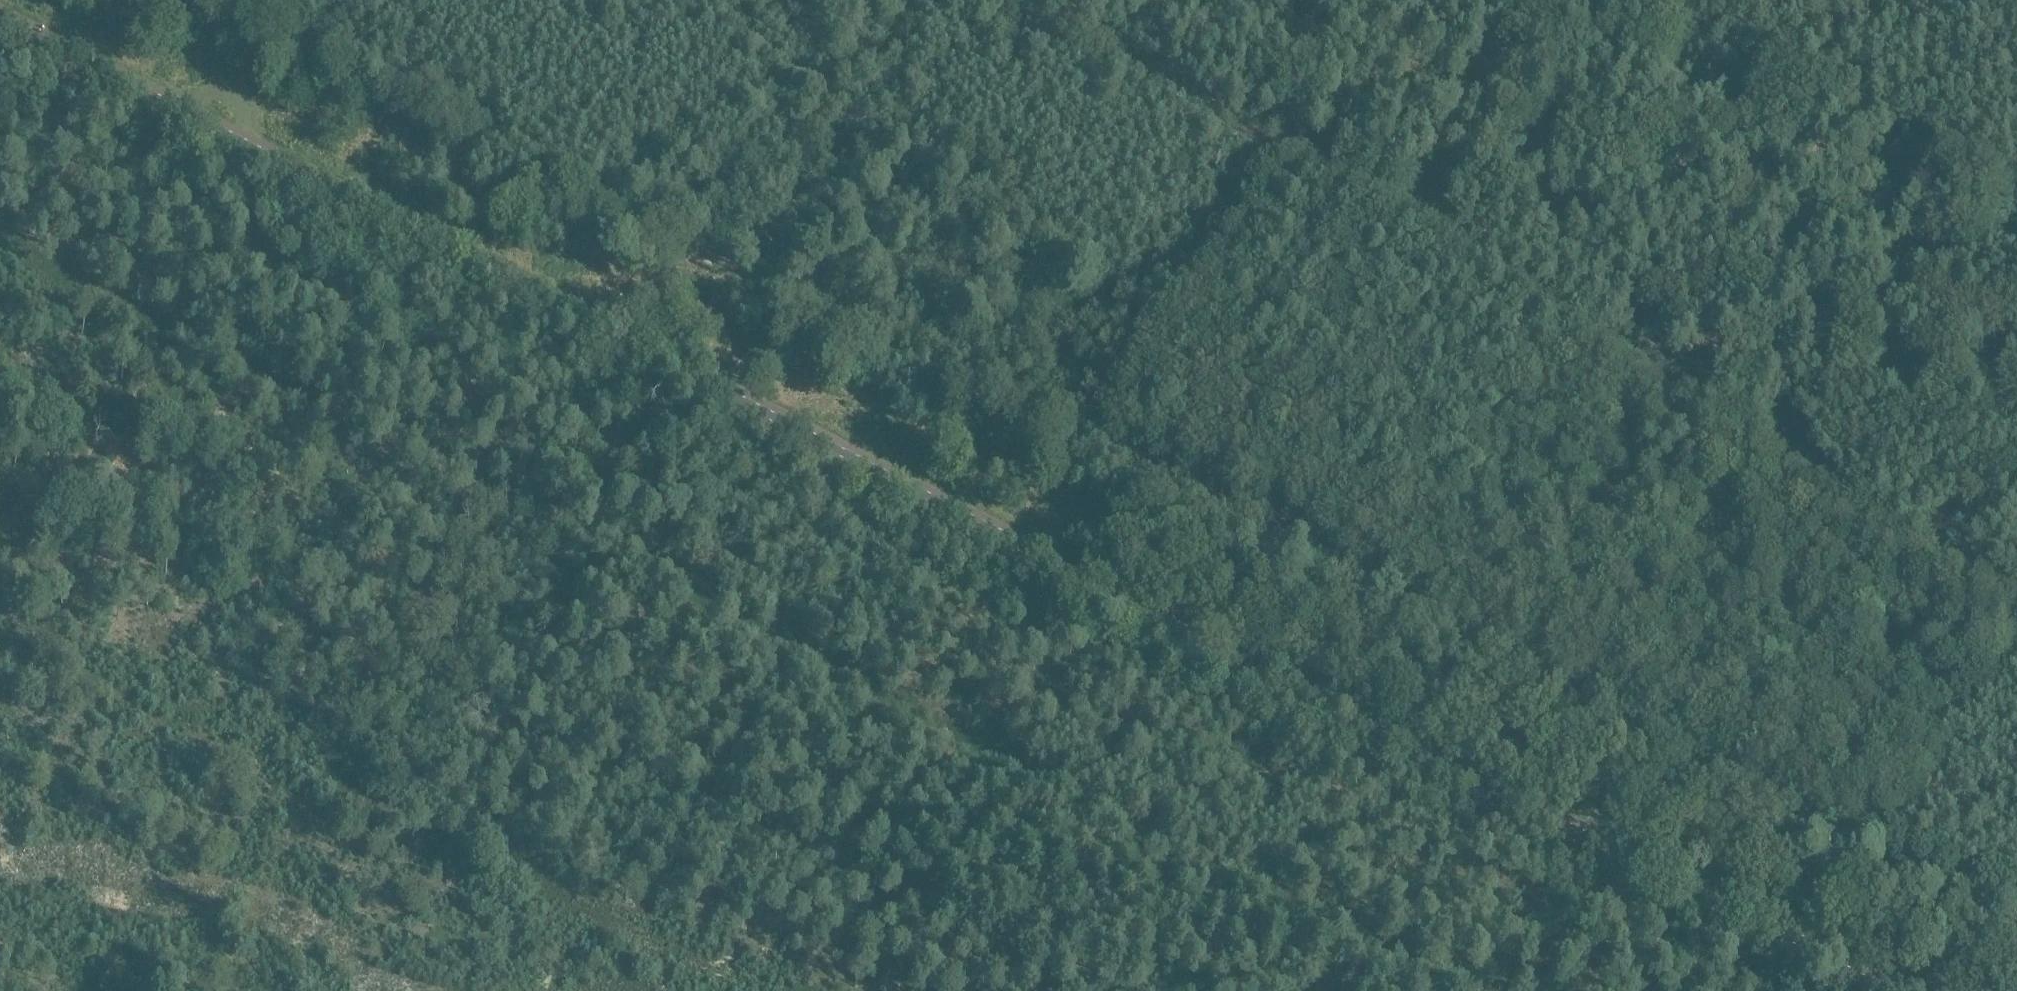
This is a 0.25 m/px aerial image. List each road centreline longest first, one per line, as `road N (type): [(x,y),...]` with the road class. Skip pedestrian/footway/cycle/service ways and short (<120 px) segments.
road 1 (tertiary): [(1887,990),(0,16)]
road 2 (track): [(1470,990),(35,246)]
road 3 (track): [(920,0),(777,238),(732,264),(711,262),(614,215),(346,64),(209,0)]
road 4 (track): [(788,640),(636,925),(637,936),(752,990)]

